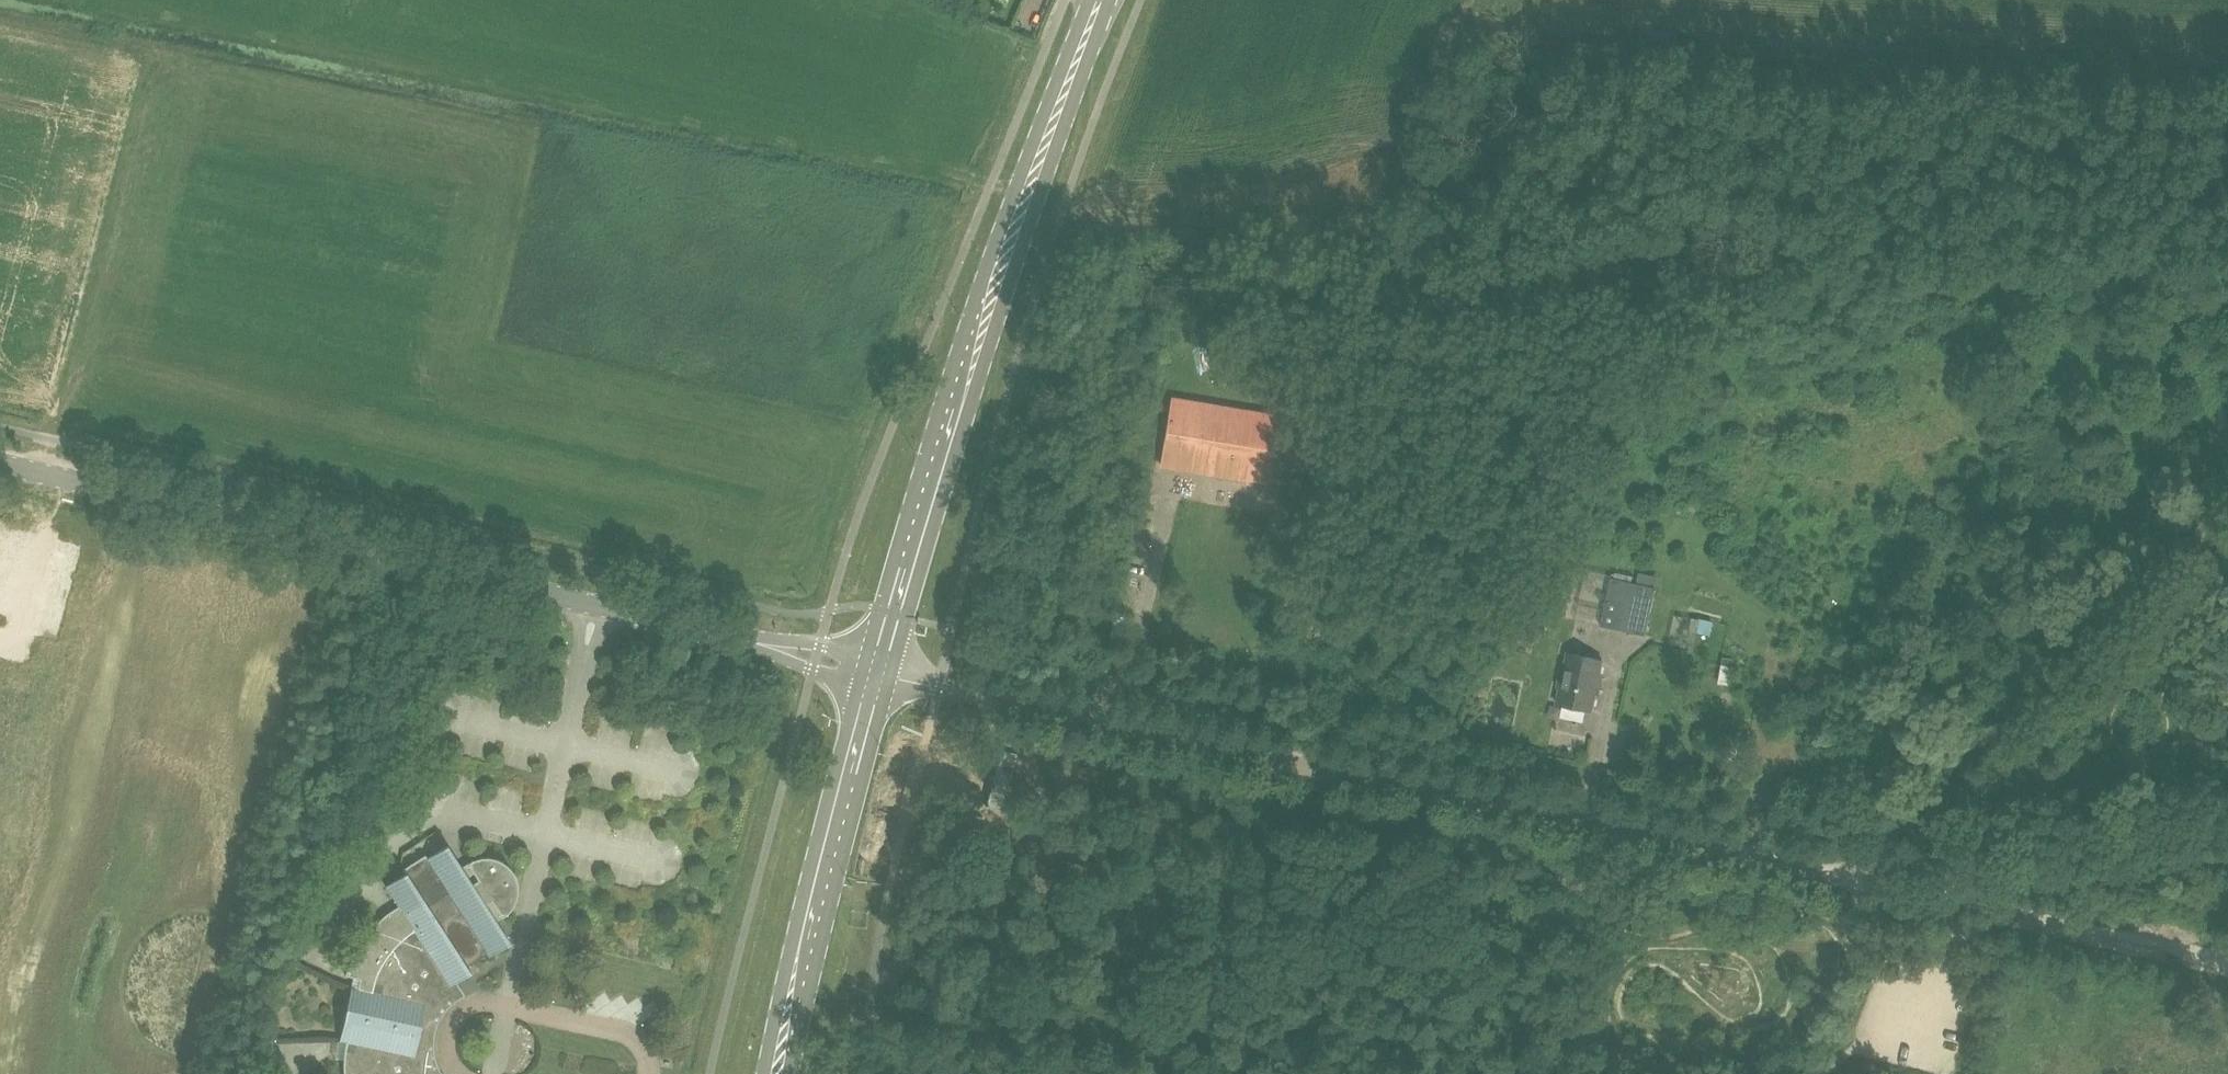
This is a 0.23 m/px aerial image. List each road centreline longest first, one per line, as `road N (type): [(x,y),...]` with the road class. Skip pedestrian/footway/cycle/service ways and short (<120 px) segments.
road 1 (unclassified): [(1820,877),(875,676)]
road 2 (tertiary): [(875,676),(596,598),(0,458)]
road 3 (secondary): [(875,676),(1001,274),(1110,0)]
road 4 (secondary): [(778,1073),(875,676)]
road 5 (track): [(2227,964),(1869,892)]
road 6 (track): [(1960,915),(1928,1008),(1854,1014)]

